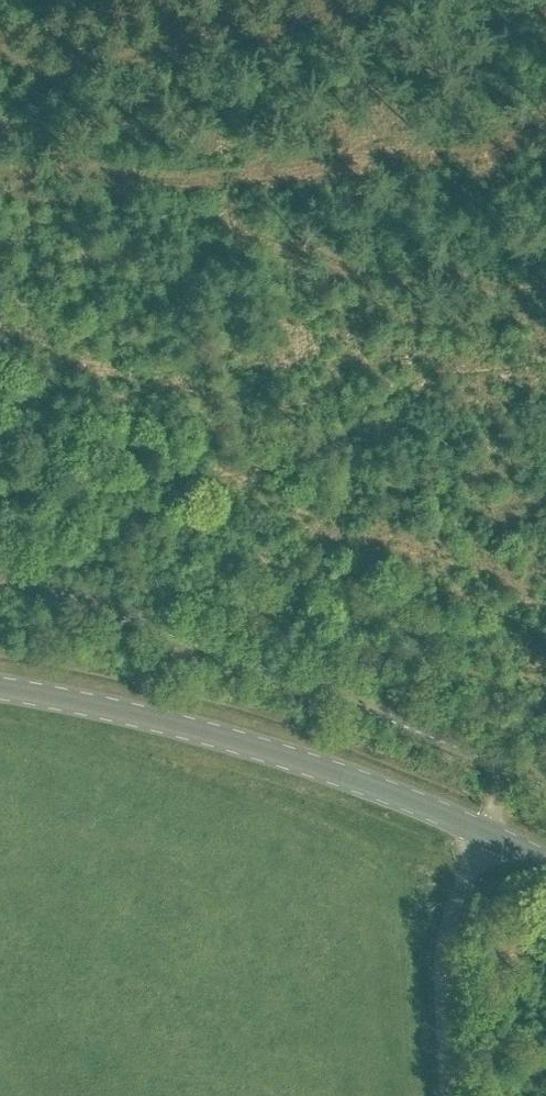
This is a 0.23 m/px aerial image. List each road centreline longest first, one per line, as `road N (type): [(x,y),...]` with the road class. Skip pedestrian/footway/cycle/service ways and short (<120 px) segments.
road 1 (secondary): [(487,833),(196,730),(0,690)]
road 2 (unclassified): [(447,1095),(445,935),(487,833)]

